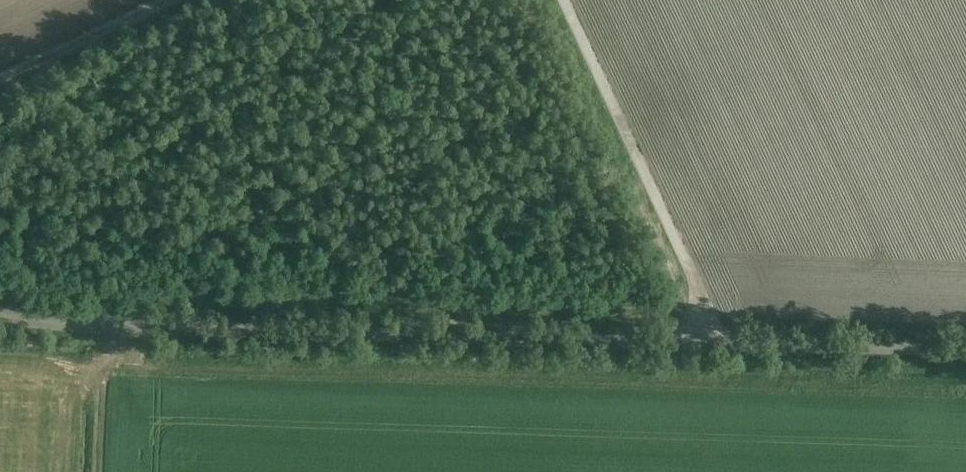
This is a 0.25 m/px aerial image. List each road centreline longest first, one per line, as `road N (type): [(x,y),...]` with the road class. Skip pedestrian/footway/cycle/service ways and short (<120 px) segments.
road 1 (unclassified): [(0,314),(75,326),(965,354)]
road 2 (track): [(564,0),(716,346)]
road 3 (track): [(0,91),(188,0)]

